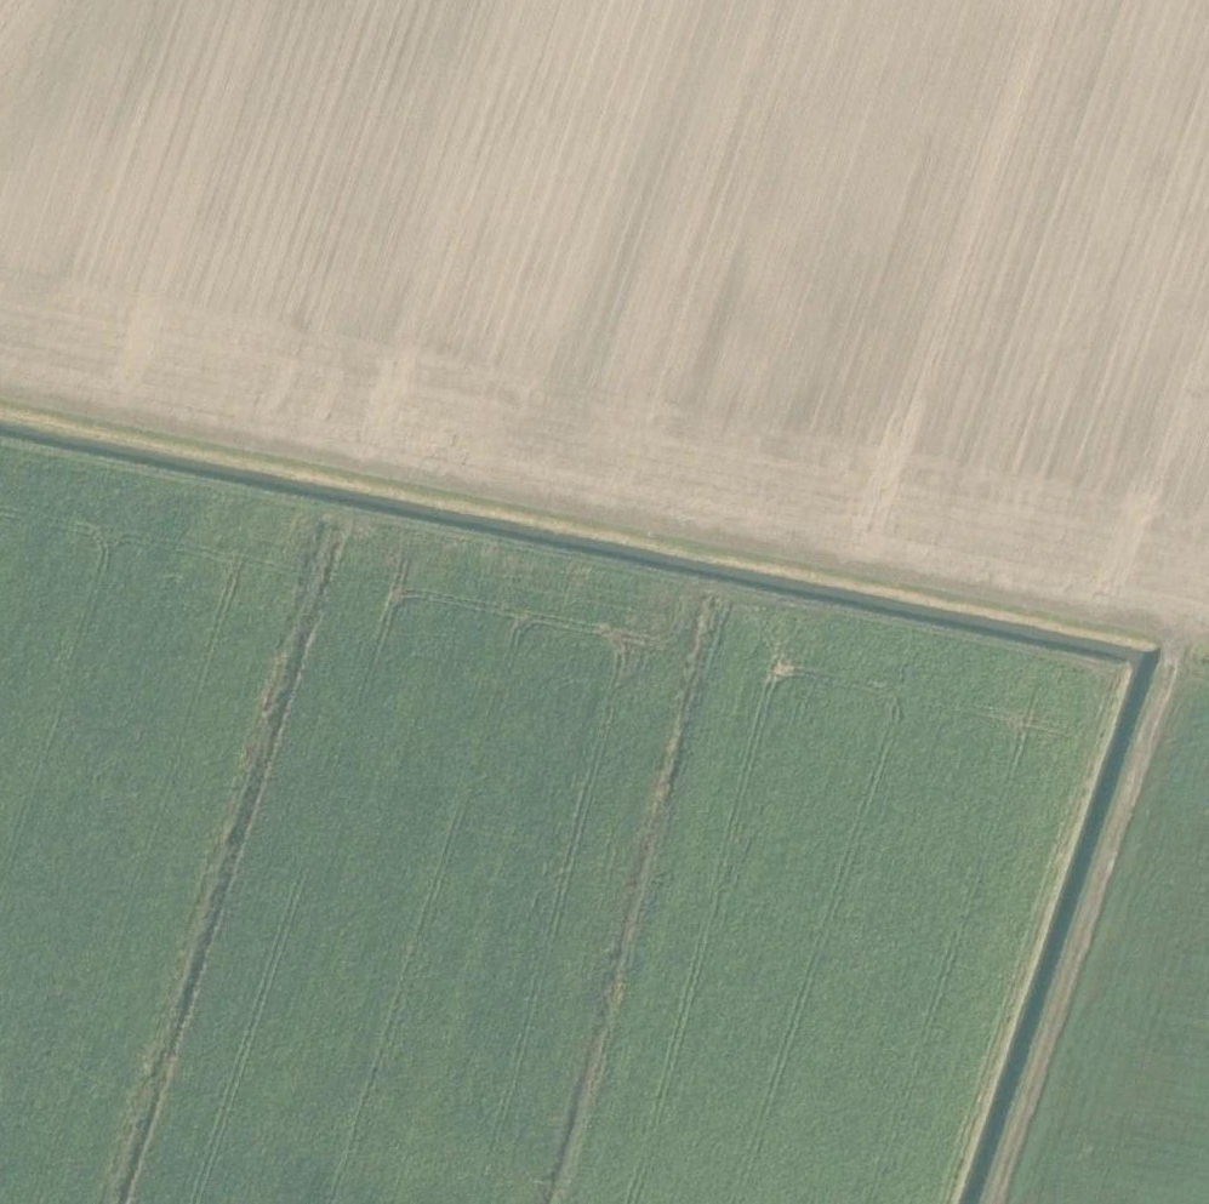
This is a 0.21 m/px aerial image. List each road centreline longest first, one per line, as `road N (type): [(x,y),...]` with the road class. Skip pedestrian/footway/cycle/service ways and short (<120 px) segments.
road 1 (track): [(995,1203),(1177,664)]

